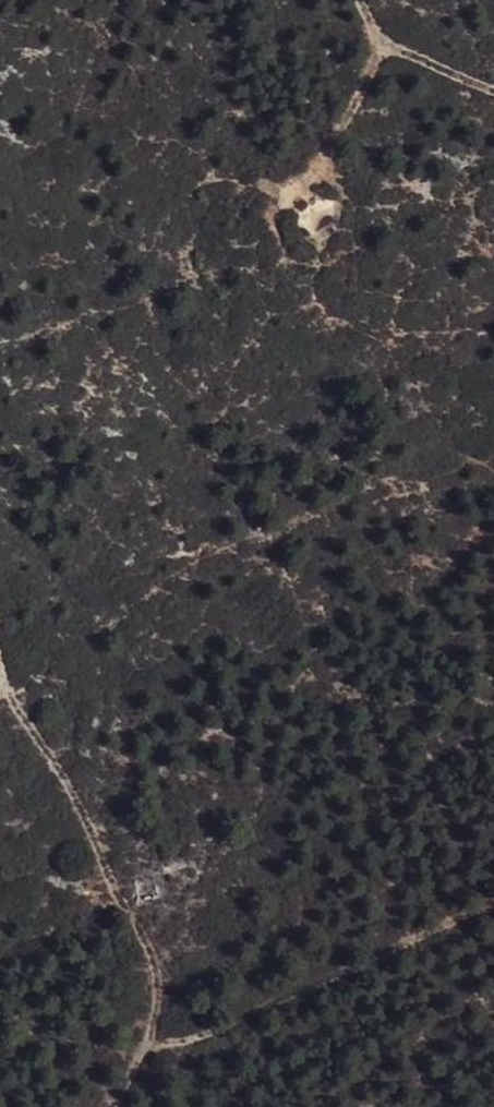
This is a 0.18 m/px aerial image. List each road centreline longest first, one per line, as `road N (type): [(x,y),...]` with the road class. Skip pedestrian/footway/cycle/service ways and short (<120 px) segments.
road 1 (track): [(109,1106),(150,1040),(156,961),(113,889),(83,814),(0,693)]
road 2 (track): [(381,44),(302,190)]
road 3 (track): [(493,91),(381,44)]

